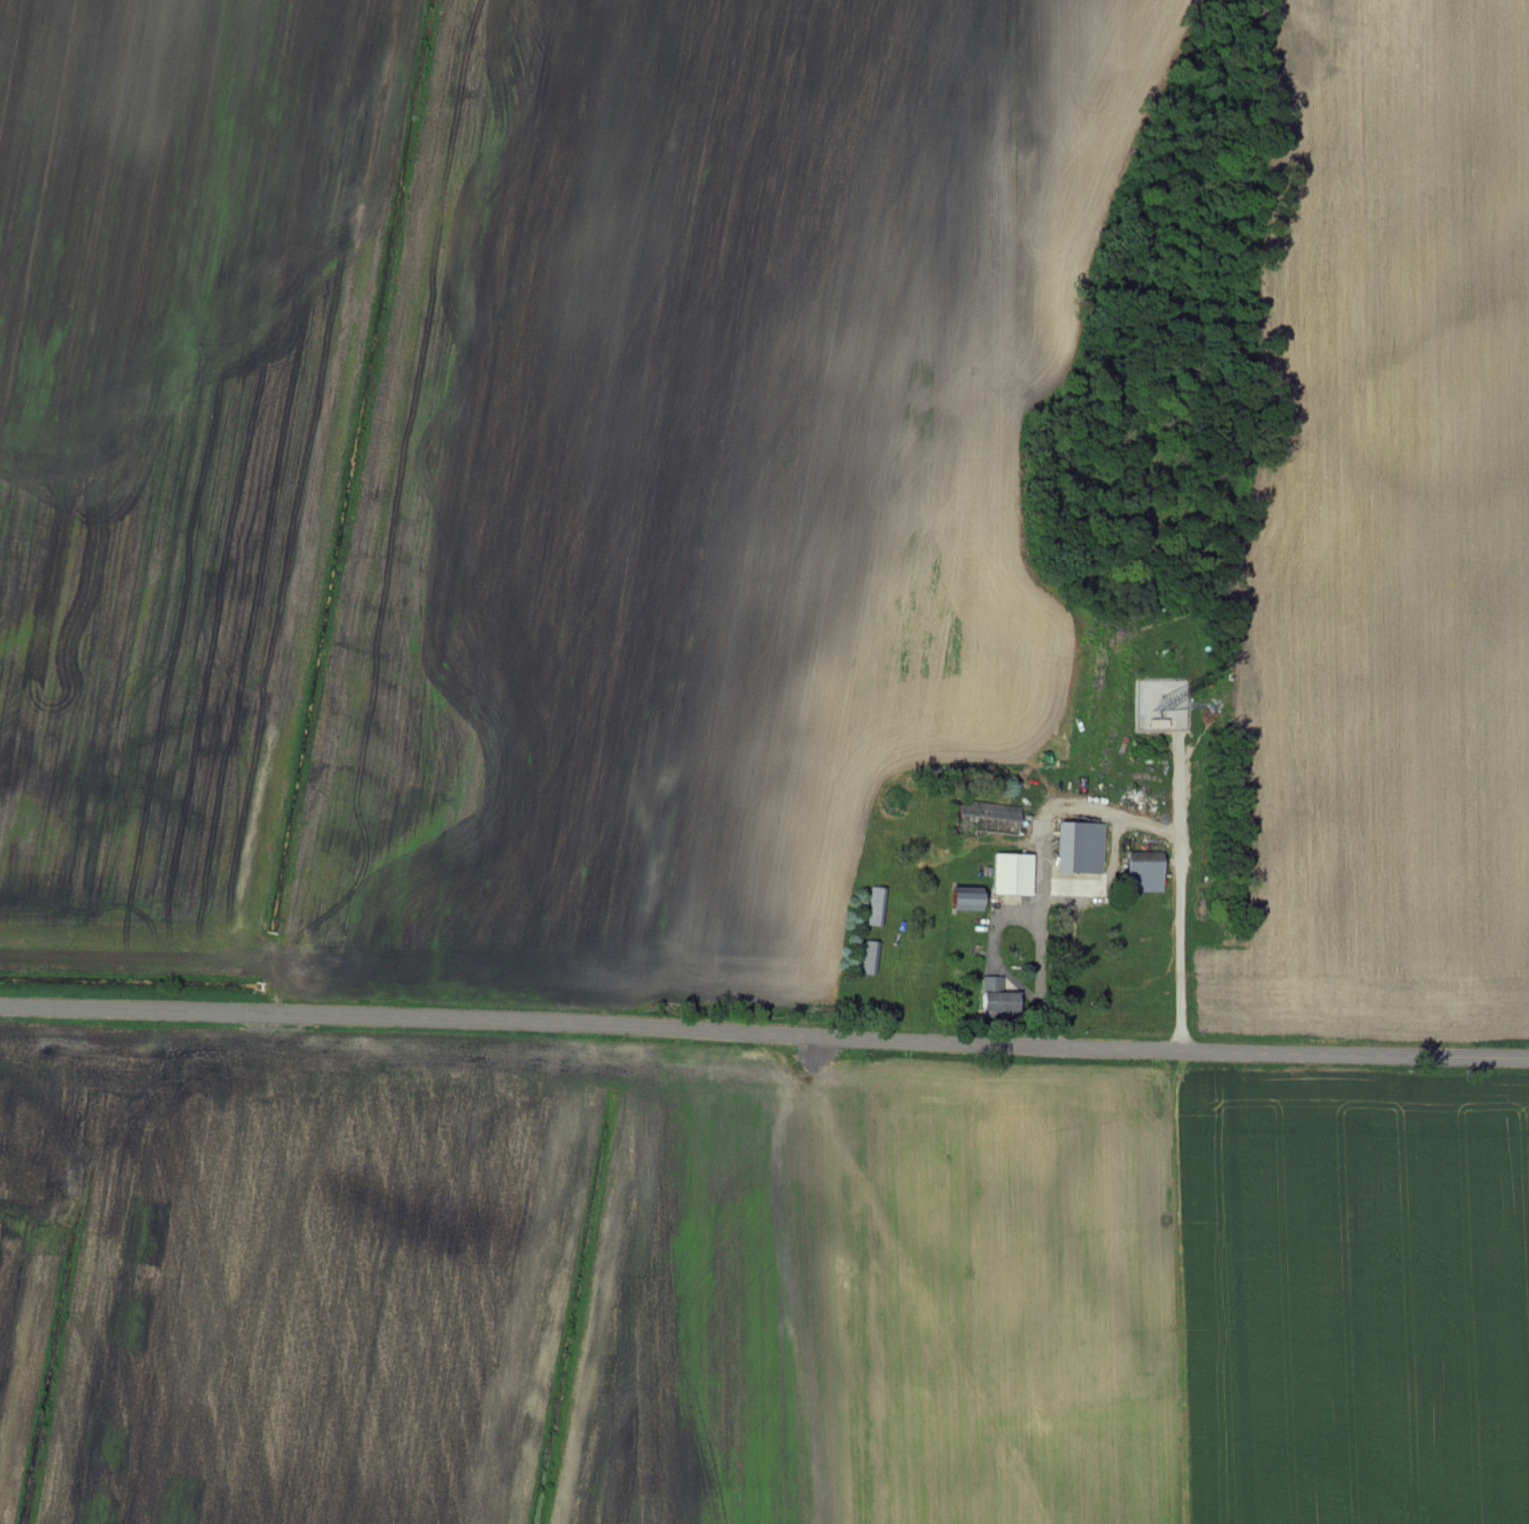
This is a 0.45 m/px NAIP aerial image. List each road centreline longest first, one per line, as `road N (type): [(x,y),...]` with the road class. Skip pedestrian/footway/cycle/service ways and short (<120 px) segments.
road 1 (residential): [(0,1009),(1528,1059)]

